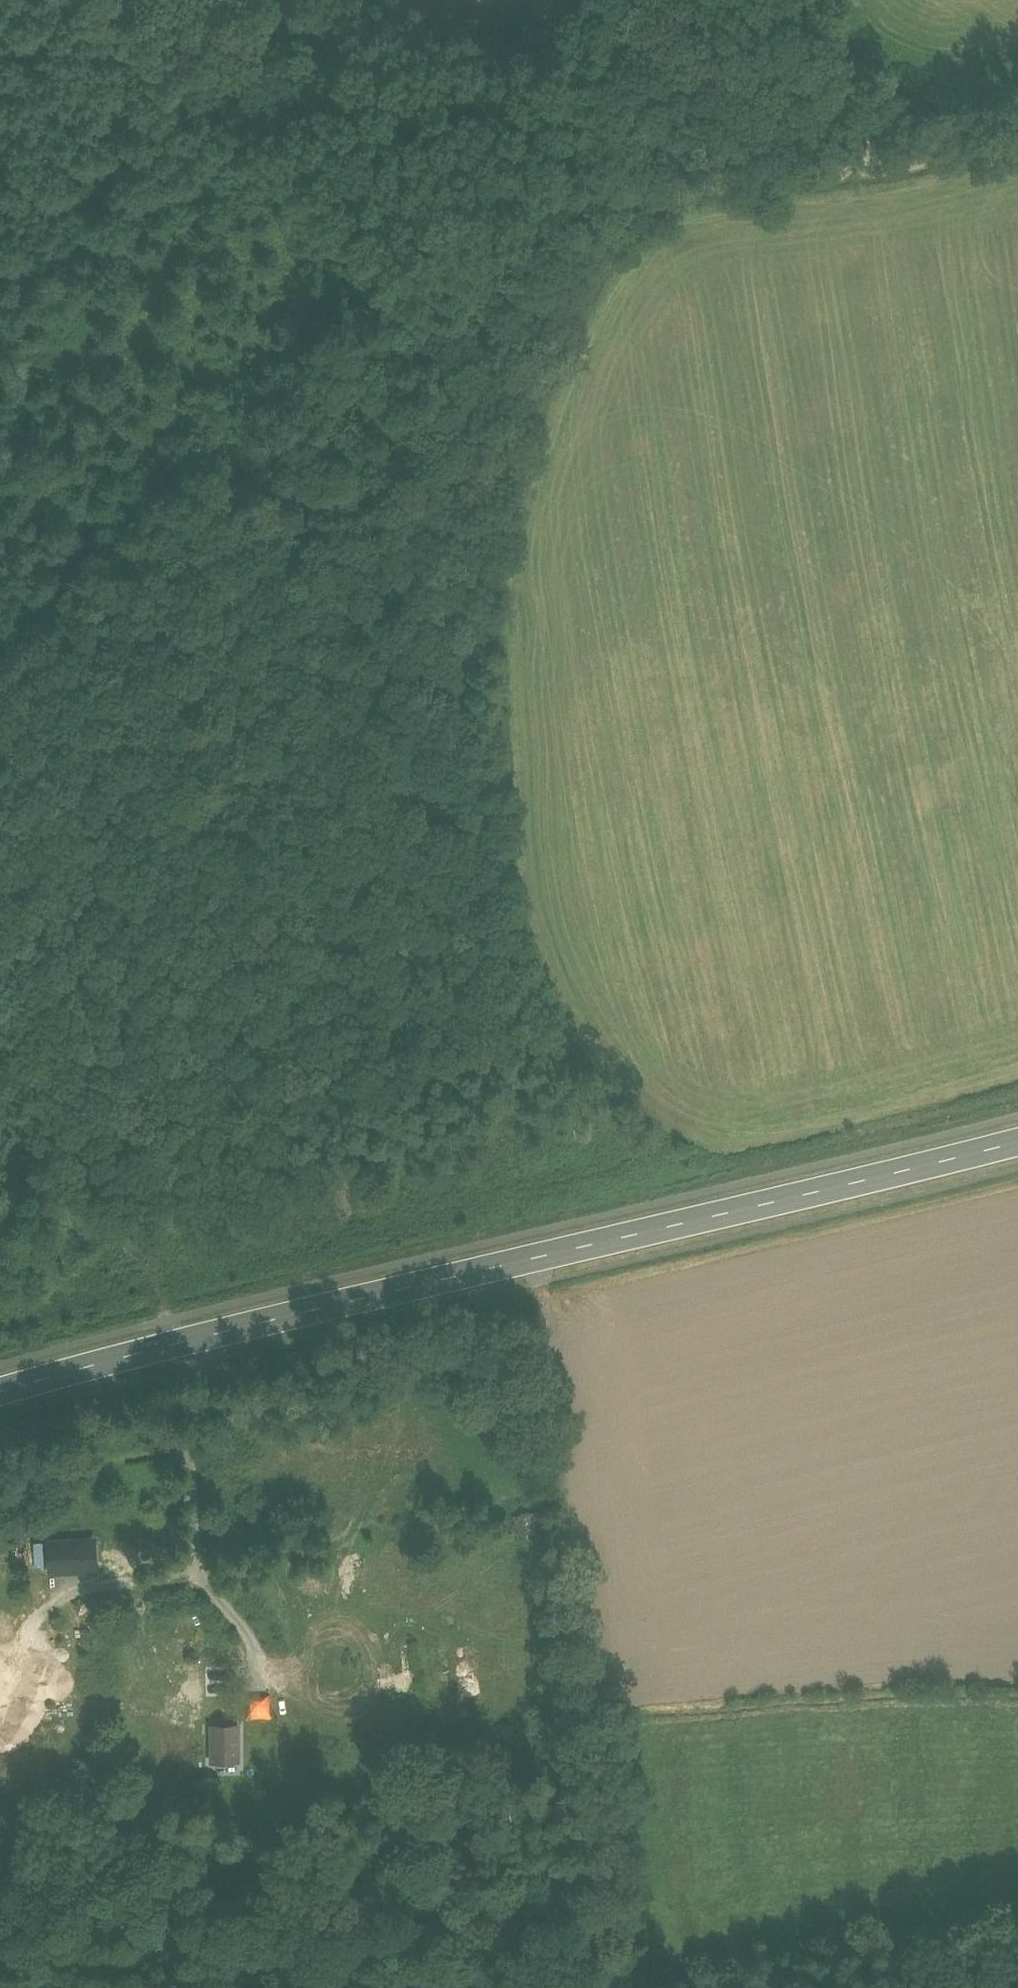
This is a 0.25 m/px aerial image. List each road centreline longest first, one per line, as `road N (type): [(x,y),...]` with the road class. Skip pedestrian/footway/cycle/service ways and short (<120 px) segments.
road 1 (secondary): [(1017,1146),(0,1396)]
road 2 (track): [(1017,128),(890,171),(703,197),(649,213)]

